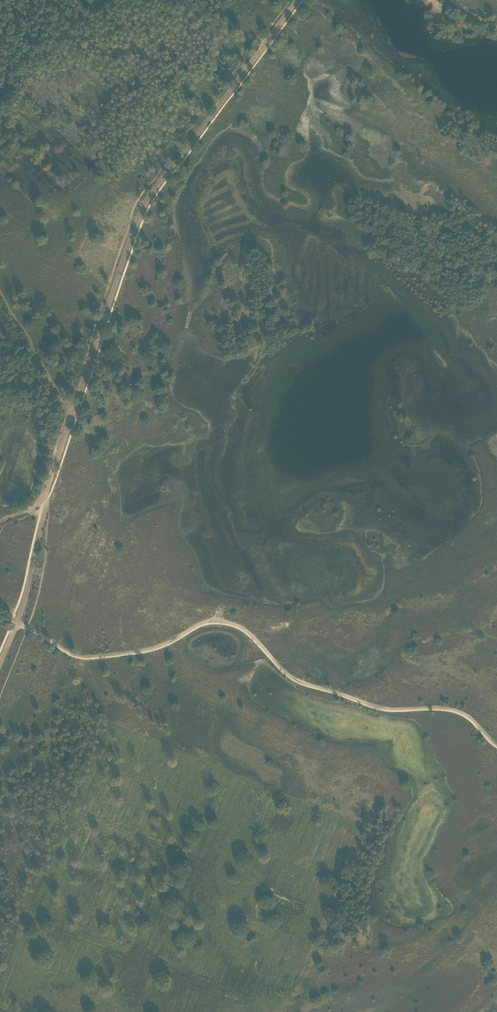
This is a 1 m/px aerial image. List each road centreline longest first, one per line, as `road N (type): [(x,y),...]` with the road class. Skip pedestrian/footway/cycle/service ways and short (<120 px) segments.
road 1 (track): [(297,0),(139,216),(44,502)]
road 2 (track): [(27,627),(79,657),(146,650),(204,622),(228,623),(308,685),(386,709),(460,712),(496,745)]
road 3 (track): [(44,502),(18,623),(0,664)]

